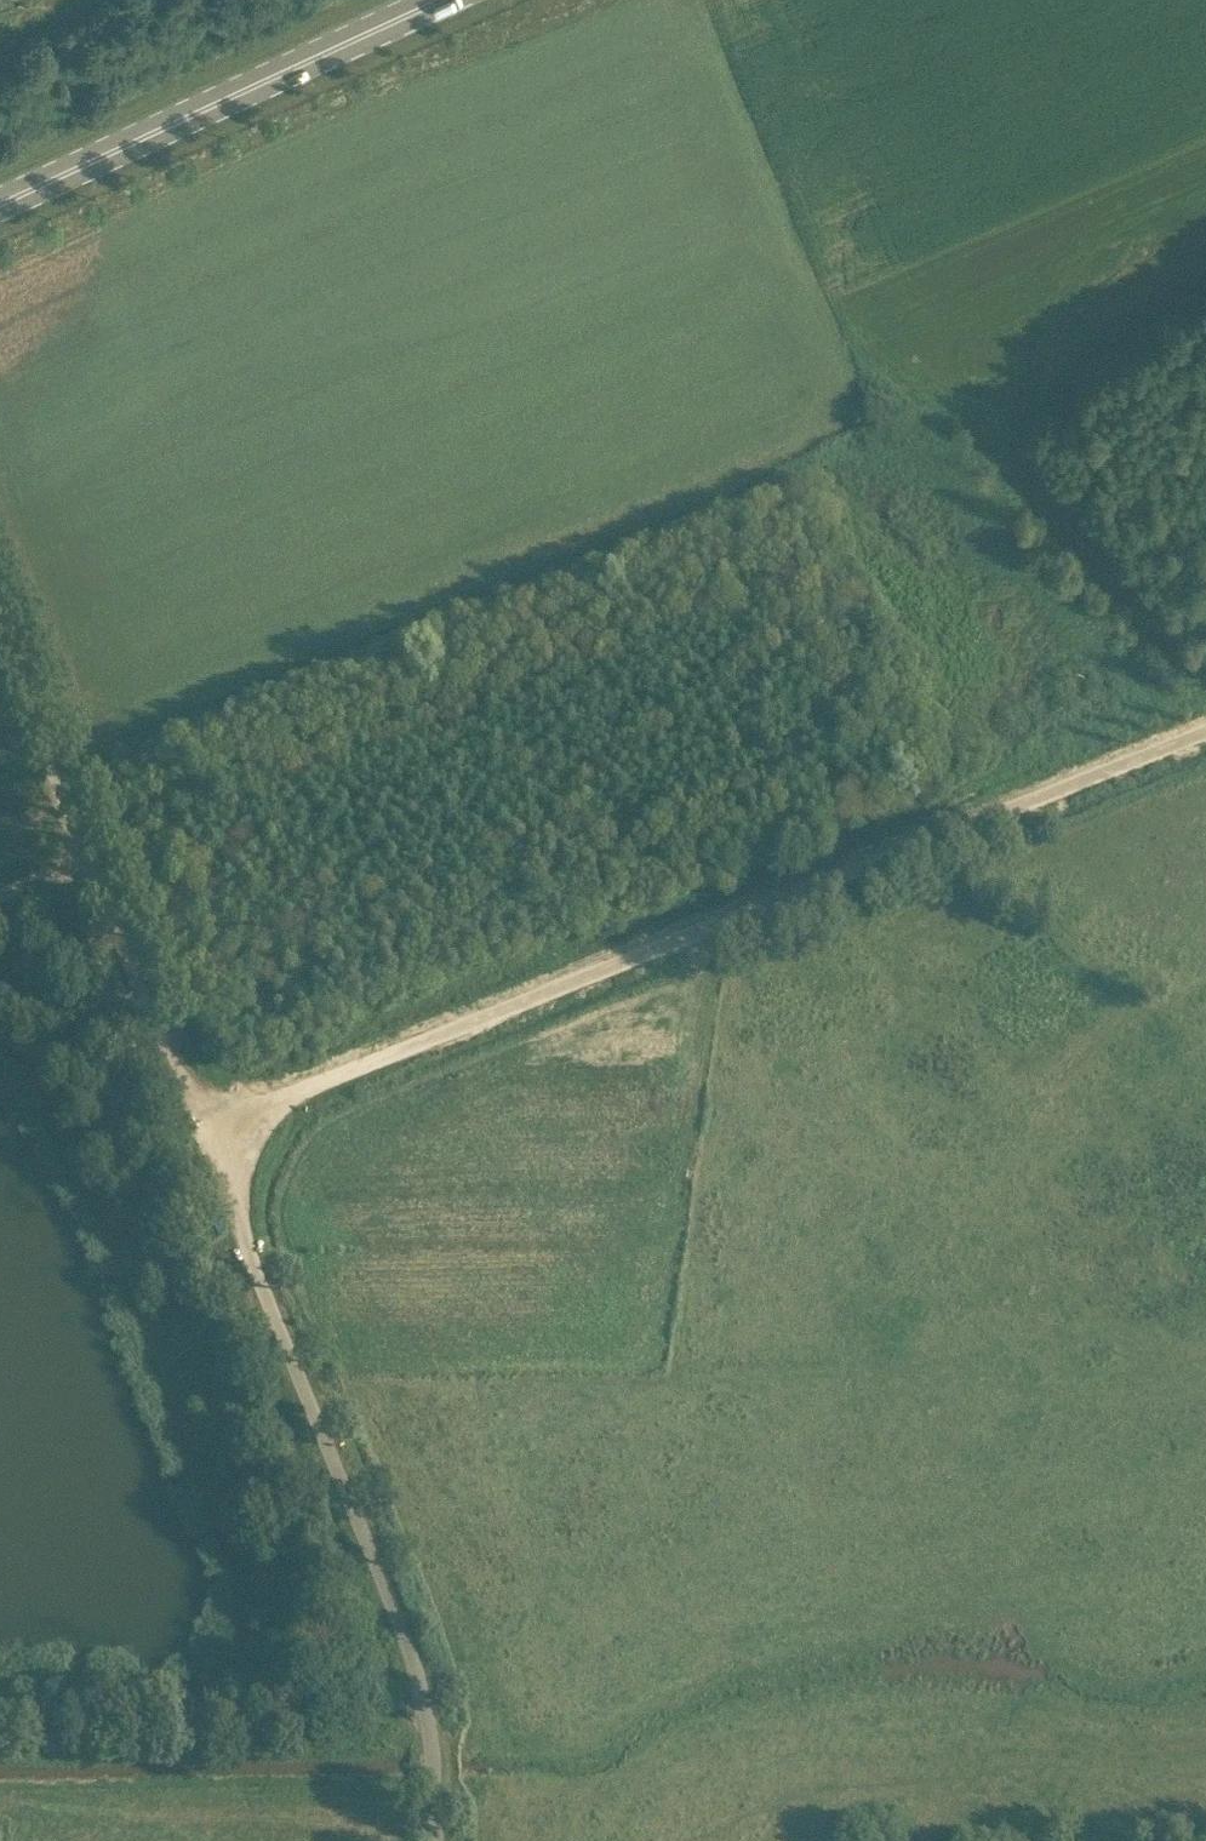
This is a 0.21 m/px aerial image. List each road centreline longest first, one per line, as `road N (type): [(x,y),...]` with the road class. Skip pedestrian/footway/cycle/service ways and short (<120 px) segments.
road 1 (unclassified): [(208,1136),(296,1091),(1205,735)]
road 2 (unclassified): [(431,1840),(419,1685),(208,1136)]
road 3 (primary): [(0,205),(456,0)]
road 4 (track): [(0,906),(91,870),(0,646)]
road 5 (unclassified): [(208,1136),(91,870)]

